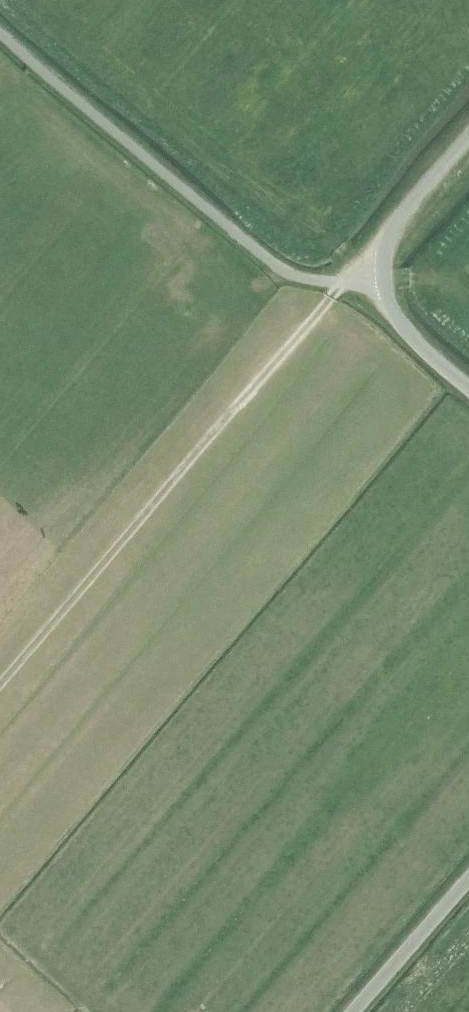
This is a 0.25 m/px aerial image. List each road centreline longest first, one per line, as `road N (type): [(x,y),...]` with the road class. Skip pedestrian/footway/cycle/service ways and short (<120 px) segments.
road 1 (track): [(385,284),(336,288),(0,685)]
road 2 (unclassified): [(468,386),(394,309),(383,258),(393,227),(468,138)]
road 3 (unclassified): [(352,1011),(468,878)]

